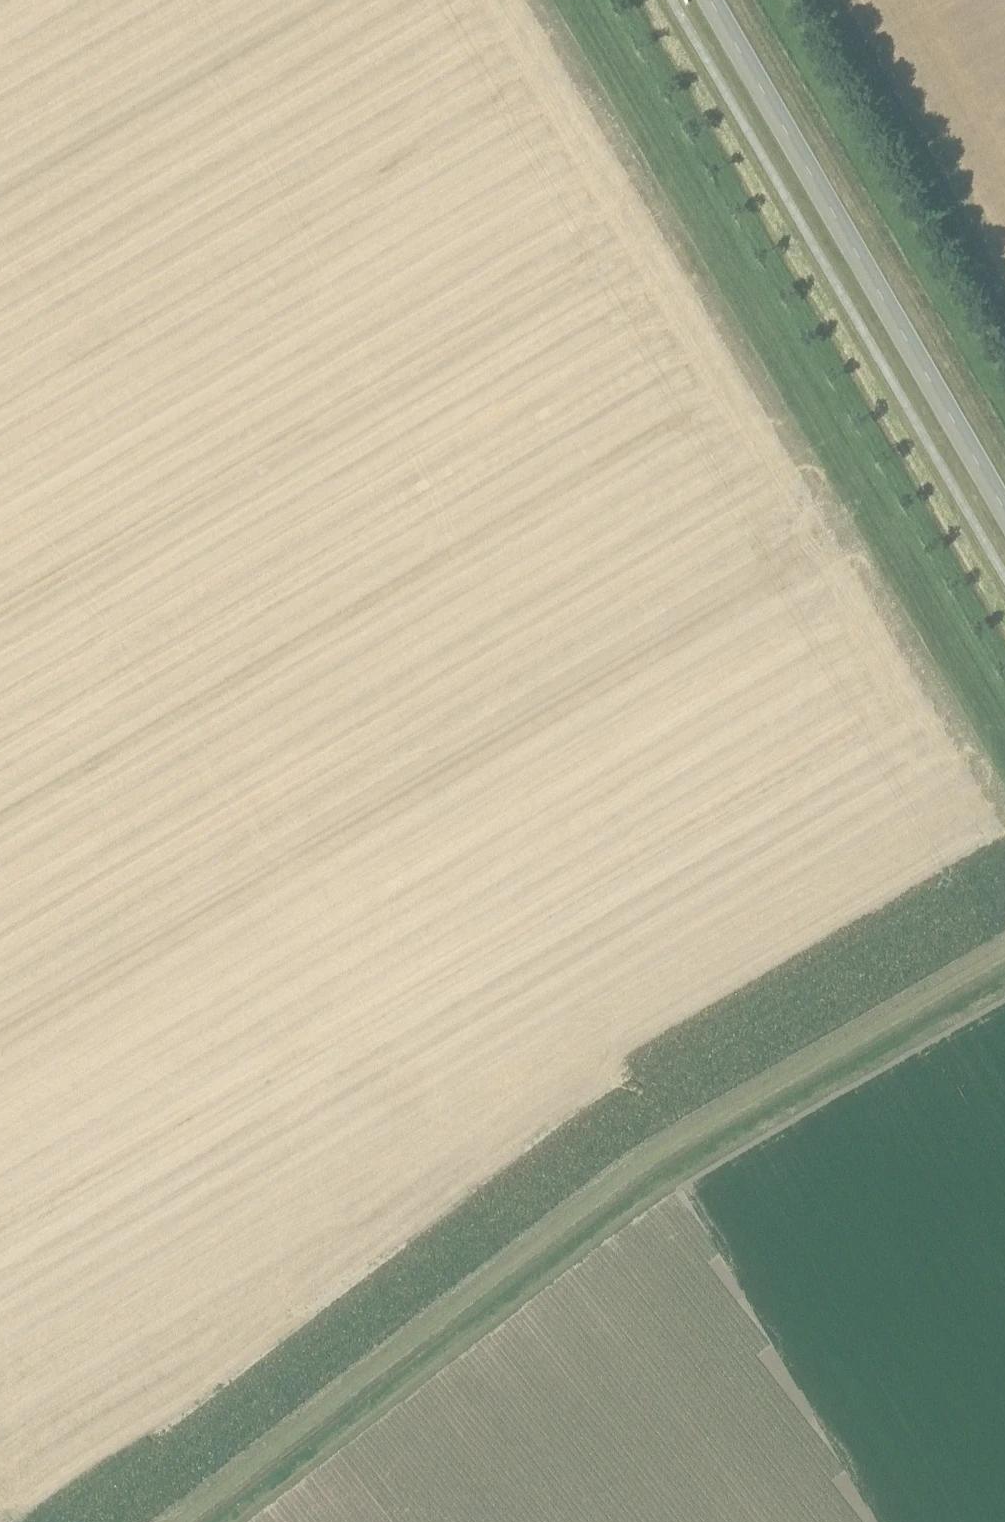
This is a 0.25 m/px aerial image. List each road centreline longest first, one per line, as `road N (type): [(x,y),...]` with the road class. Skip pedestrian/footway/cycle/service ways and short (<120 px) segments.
road 1 (tertiary): [(707,0),(1004,516)]

